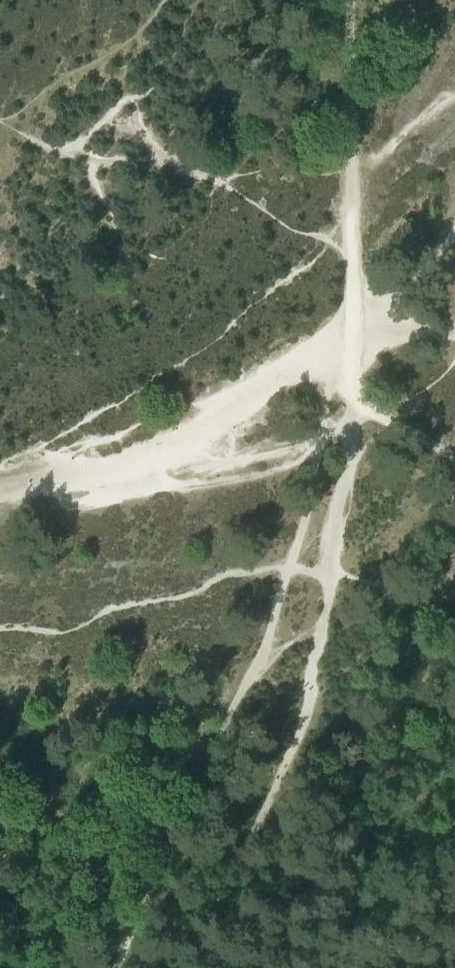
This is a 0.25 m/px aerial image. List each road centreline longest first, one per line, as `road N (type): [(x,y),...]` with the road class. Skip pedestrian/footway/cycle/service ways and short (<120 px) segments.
road 1 (track): [(355,339),(352,445),(310,704),(204,967)]
road 2 (track): [(355,339),(190,435),(0,496)]
road 3 (track): [(355,339),(347,0)]

